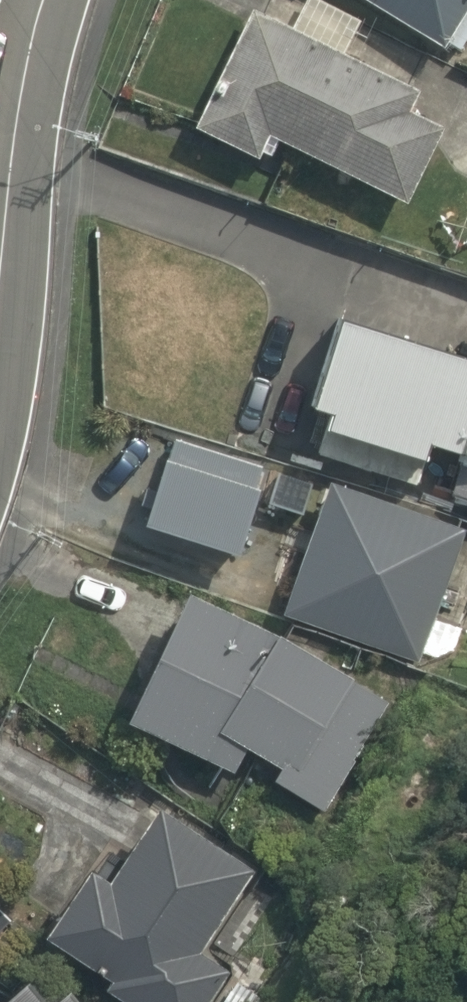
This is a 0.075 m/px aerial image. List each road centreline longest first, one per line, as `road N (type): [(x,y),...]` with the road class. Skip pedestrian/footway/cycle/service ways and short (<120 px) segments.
road 1 (residential): [(0,309),(23,100),(48,0)]

